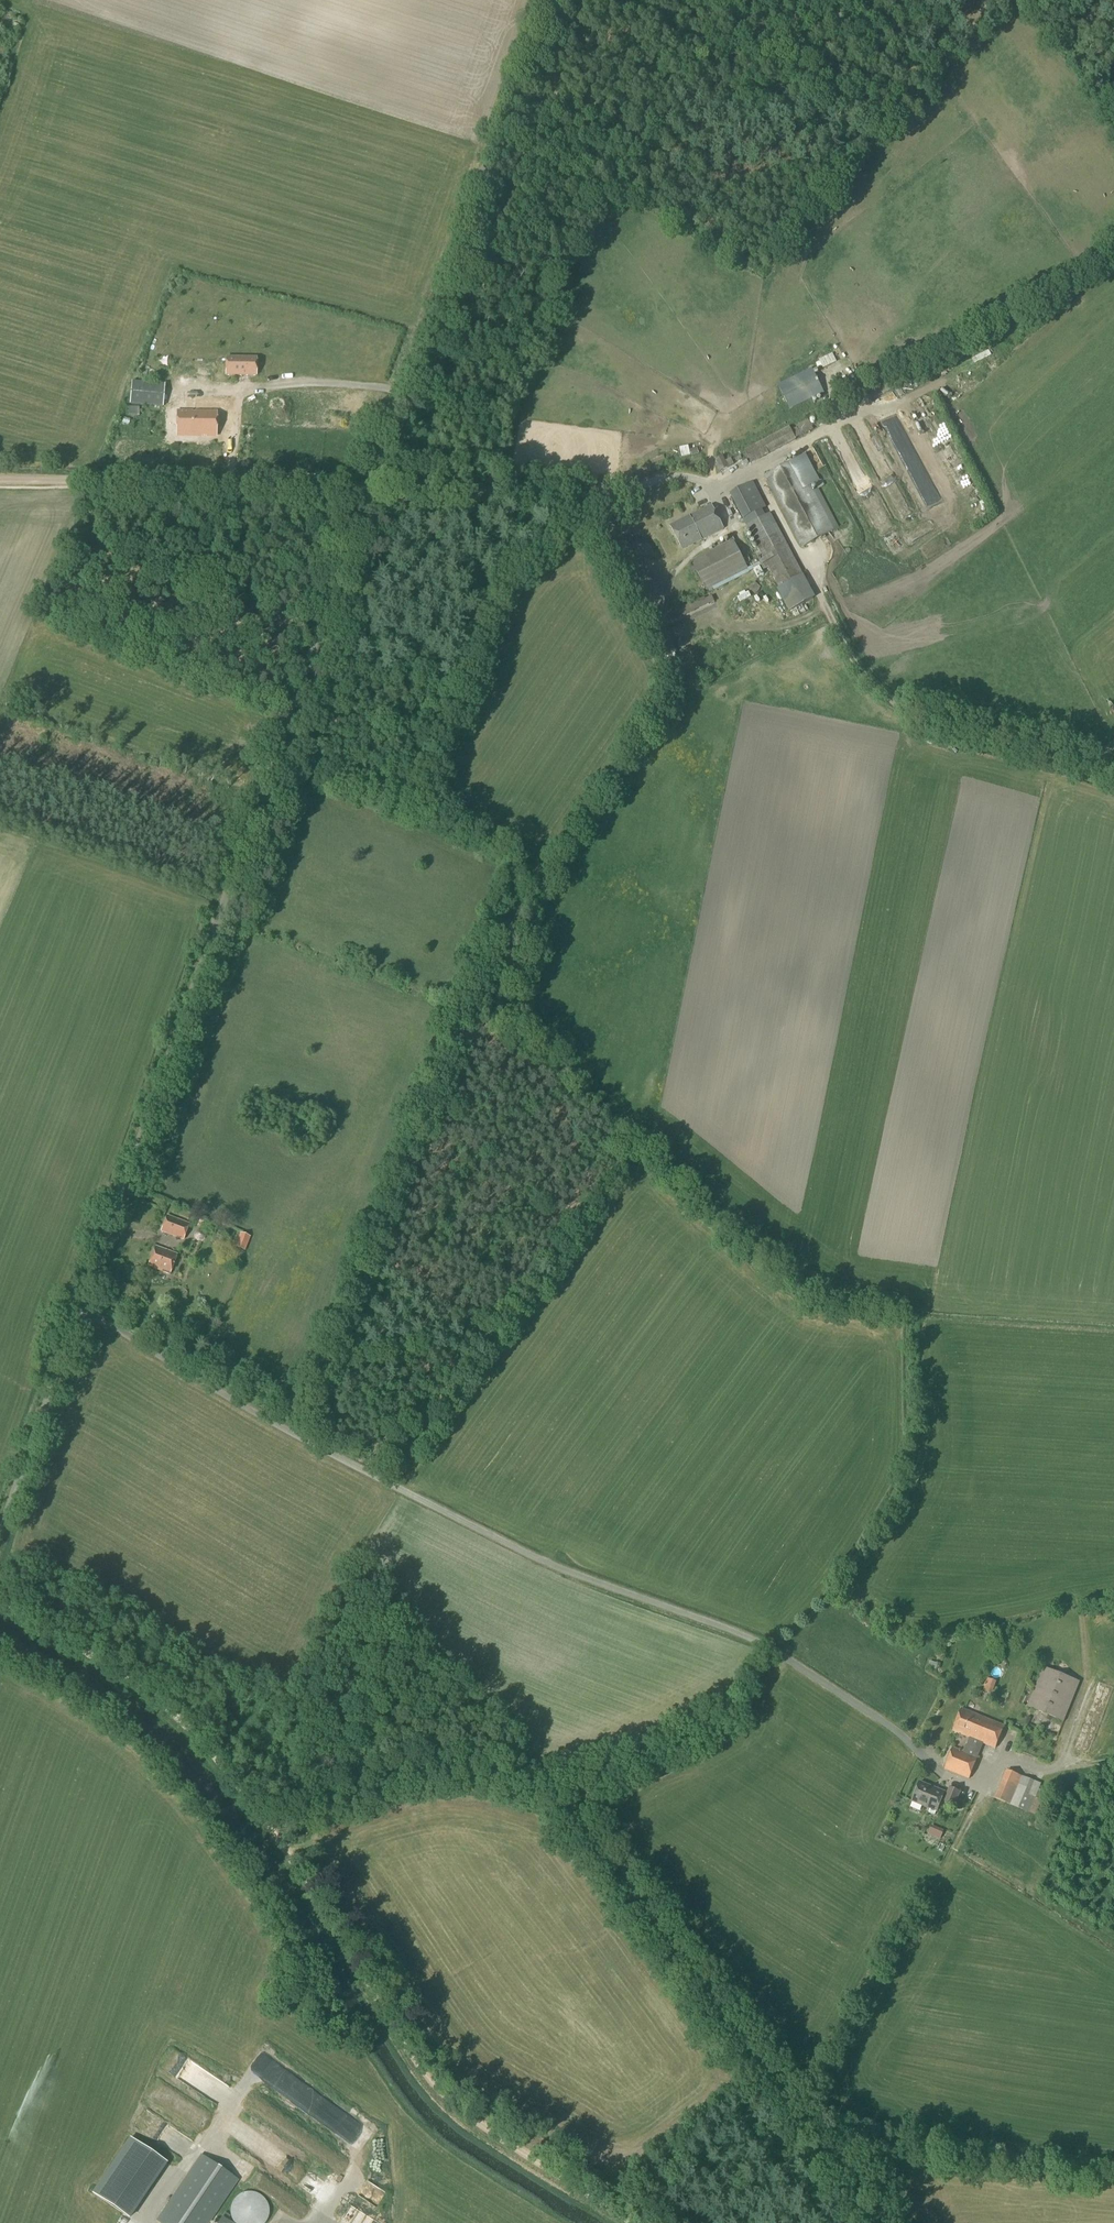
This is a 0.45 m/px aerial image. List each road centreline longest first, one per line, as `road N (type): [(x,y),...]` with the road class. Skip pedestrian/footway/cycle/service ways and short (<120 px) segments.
road 1 (unclassified): [(82,1318),(544,0)]
road 2 (track): [(388,1490),(597,1196),(504,1033),(521,932),(514,886),(492,859),(451,833),(277,771)]
road 3 (unclassified): [(901,1744),(747,1648),(569,1582),(82,1318)]
road 4 (track): [(268,1835),(414,2063),(455,2109),(624,2222)]
road 5 (track): [(375,486),(0,482)]
road 6 (track): [(0,1608),(157,1706),(268,1835)]
road 7 (track): [(713,487),(687,478),(632,489),(375,486)]
road 8 (unclassified): [(0,1546),(82,1318)]

